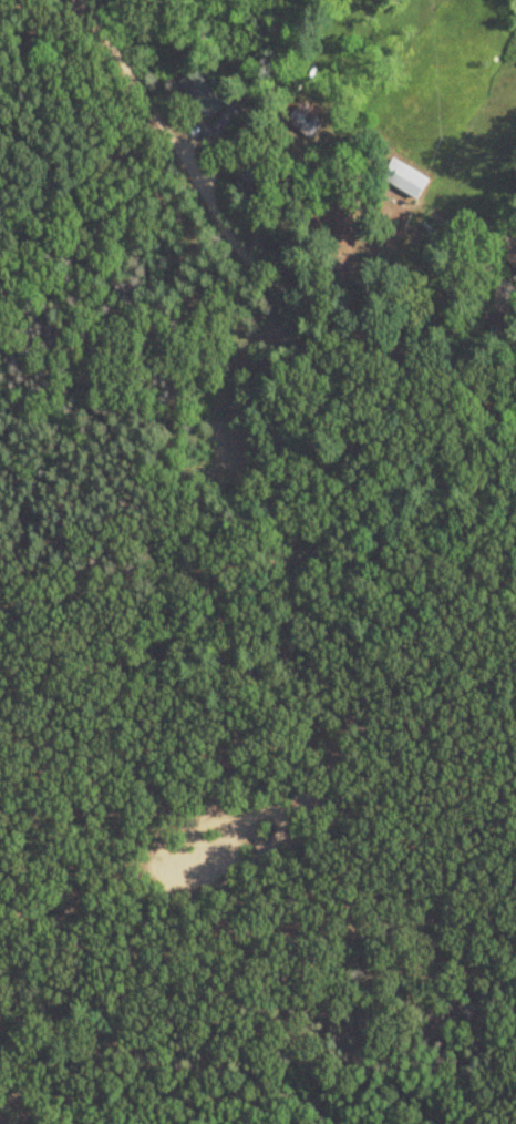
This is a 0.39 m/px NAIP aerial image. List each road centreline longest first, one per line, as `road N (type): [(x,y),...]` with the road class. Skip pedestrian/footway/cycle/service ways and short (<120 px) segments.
road 1 (residential): [(515,409),(279,287),(251,264),(86,0)]

